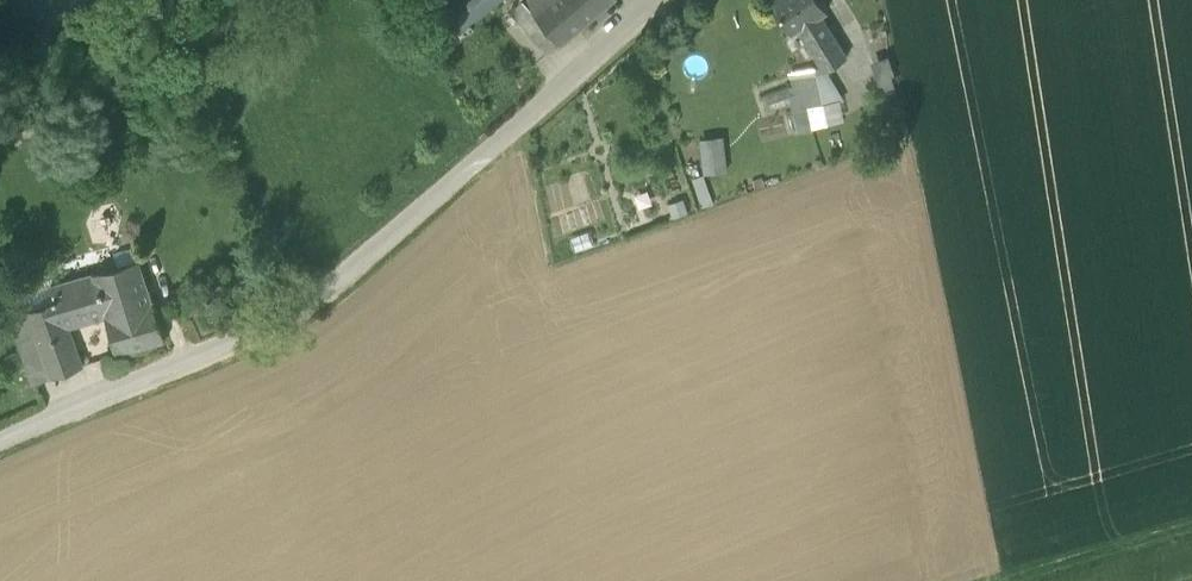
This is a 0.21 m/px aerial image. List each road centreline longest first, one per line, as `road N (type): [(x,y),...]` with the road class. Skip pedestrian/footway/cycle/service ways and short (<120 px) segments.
road 1 (unclassified): [(653,0),(305,322),(0,447)]
road 2 (track): [(1012,580),(1191,525)]

